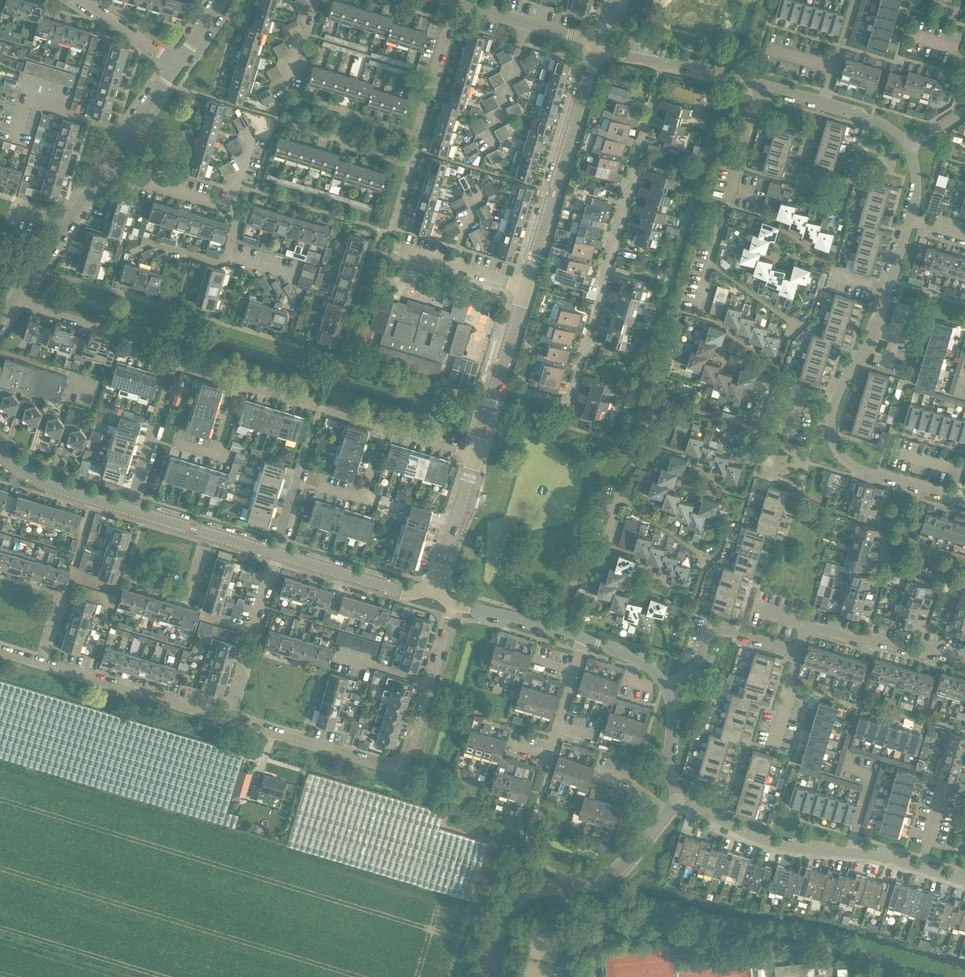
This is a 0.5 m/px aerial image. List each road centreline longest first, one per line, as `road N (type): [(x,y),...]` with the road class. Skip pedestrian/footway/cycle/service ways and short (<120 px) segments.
road 1 (residential): [(0,651),(393,767),(406,760),(453,604)]
road 2 (residential): [(496,384),(566,404),(663,63)]
road 3 (residential): [(909,220),(876,330),(833,392),(829,427),(840,455),(859,472),(964,503)]
road 4 (residential): [(964,881),(869,854),(766,842),(678,800)]
road 5 (residential): [(484,976),(510,904),(528,890),(619,871),(668,810)]
road 6 (tertiary): [(599,45),(525,288)]
road 7 (residential): [(798,652),(806,626),(964,657)]
road 8 (residential): [(710,259),(761,85)]
road 9 (residential): [(665,688),(697,667),(710,628),(798,652)]
road 10 (tertiary): [(434,590),(398,589),(274,551)]
road 11 (residential): [(512,746),(549,757),(584,638)]
road 12 (residential): [(391,433),(238,385)]
road 13 (residential): [(761,85),(870,118),(906,147)]
road 14 (tertiary): [(274,551),(130,510)]
road 15 (residential): [(456,2),(599,45)]
road 16 (tertiary): [(130,510),(56,488),(0,451)]
road 17 (tertiary): [(474,456),(434,590)]
road 18 (residential): [(584,638),(453,604)]
road 19 (residential): [(224,205),(237,216),(227,256),(296,276)]
road 20 (residential): [(104,170),(177,64)]
road 21 (residential): [(525,288),(405,251)]
road 22 (residential): [(104,170),(224,205)]
road 23 (residential): [(321,487),(373,501),(391,433)]
road 24 (residential): [(238,385),(123,350)]

